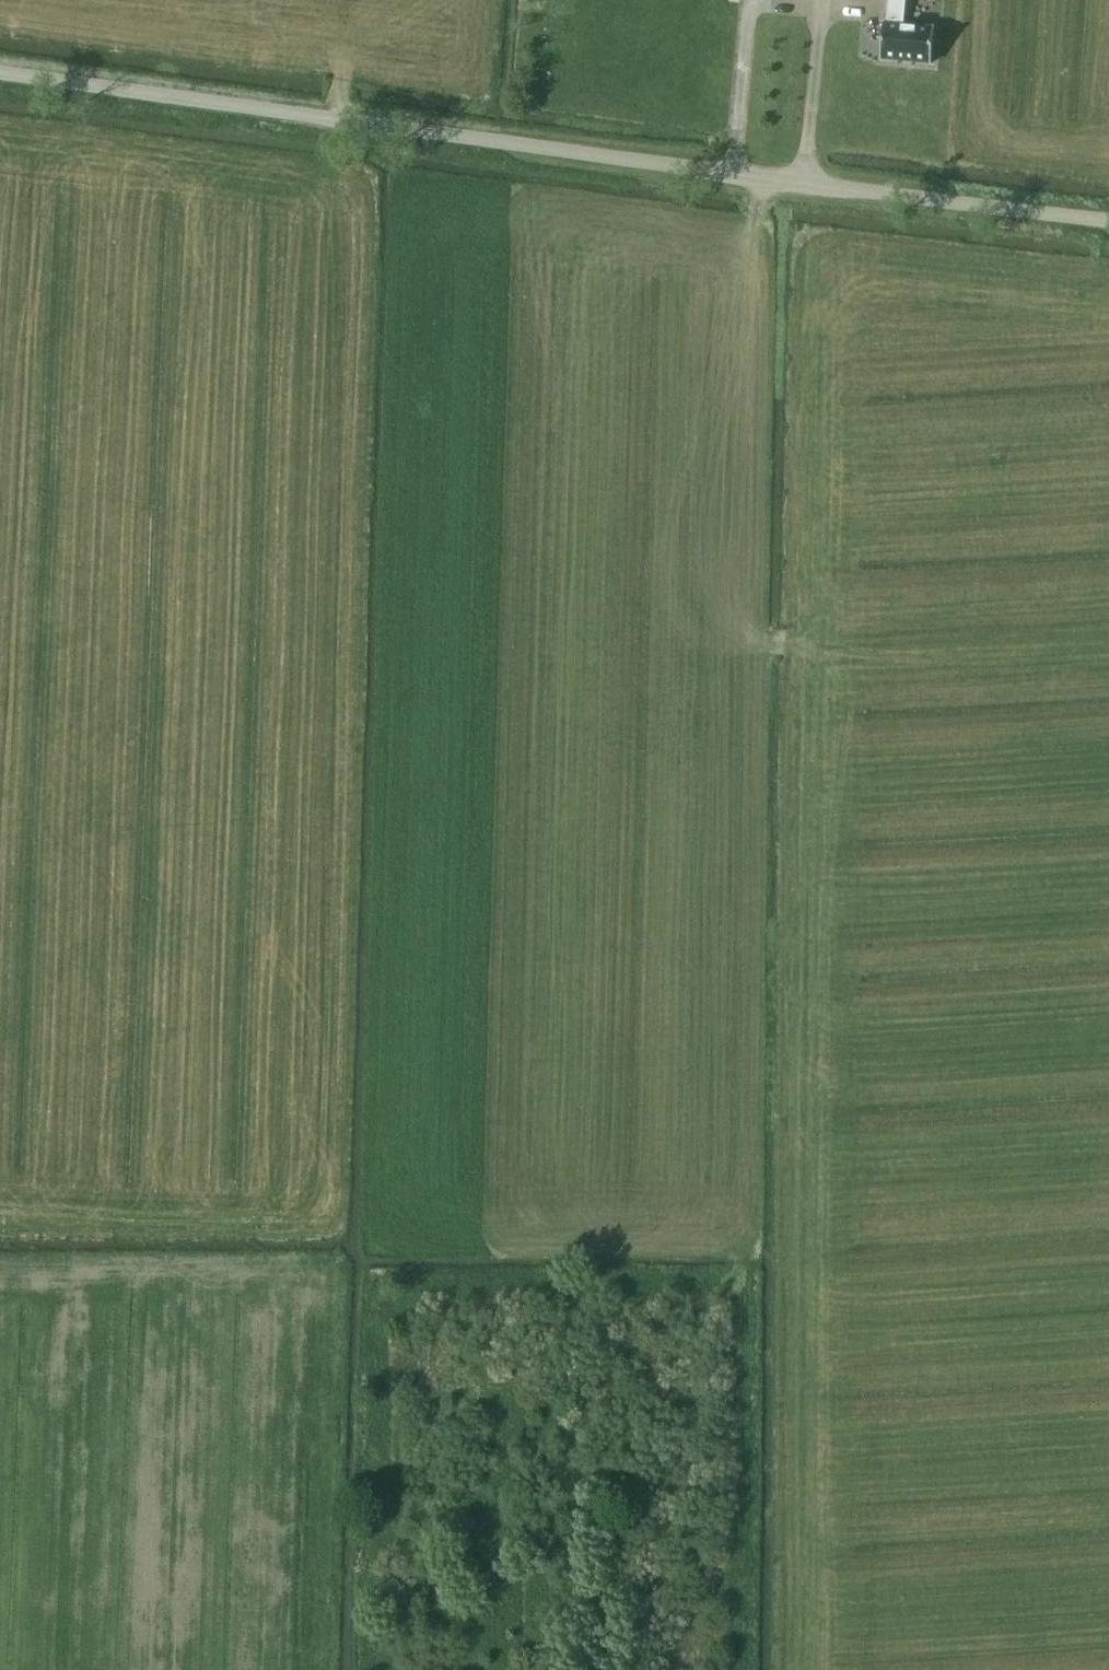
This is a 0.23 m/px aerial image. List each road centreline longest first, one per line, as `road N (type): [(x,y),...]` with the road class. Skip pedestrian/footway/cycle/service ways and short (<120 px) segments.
road 1 (unclassified): [(0,73),(1108,219)]

